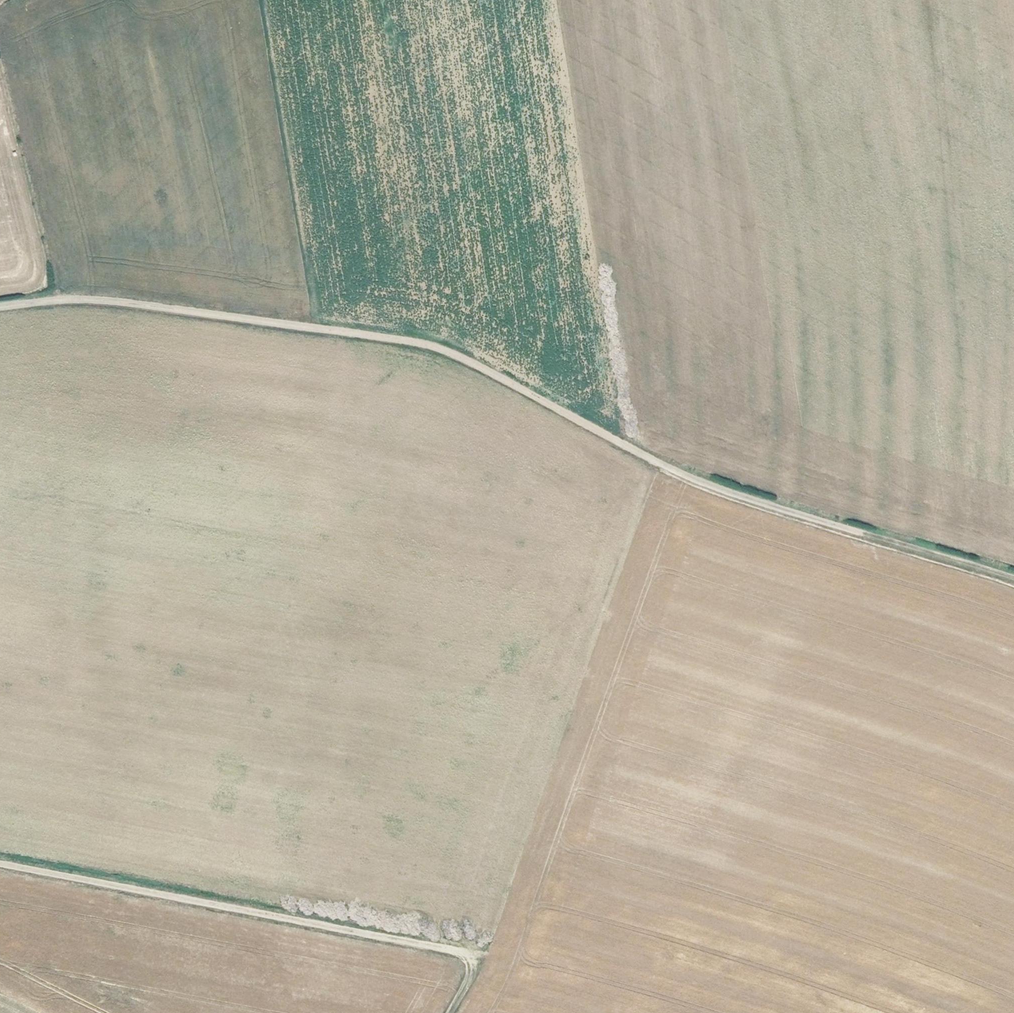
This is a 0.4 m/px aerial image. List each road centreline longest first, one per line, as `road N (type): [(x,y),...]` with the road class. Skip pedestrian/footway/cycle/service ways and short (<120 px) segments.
road 1 (track): [(0,309),(89,301),(430,345),(668,469),(1013,579)]
road 2 (track): [(0,865),(475,958)]

